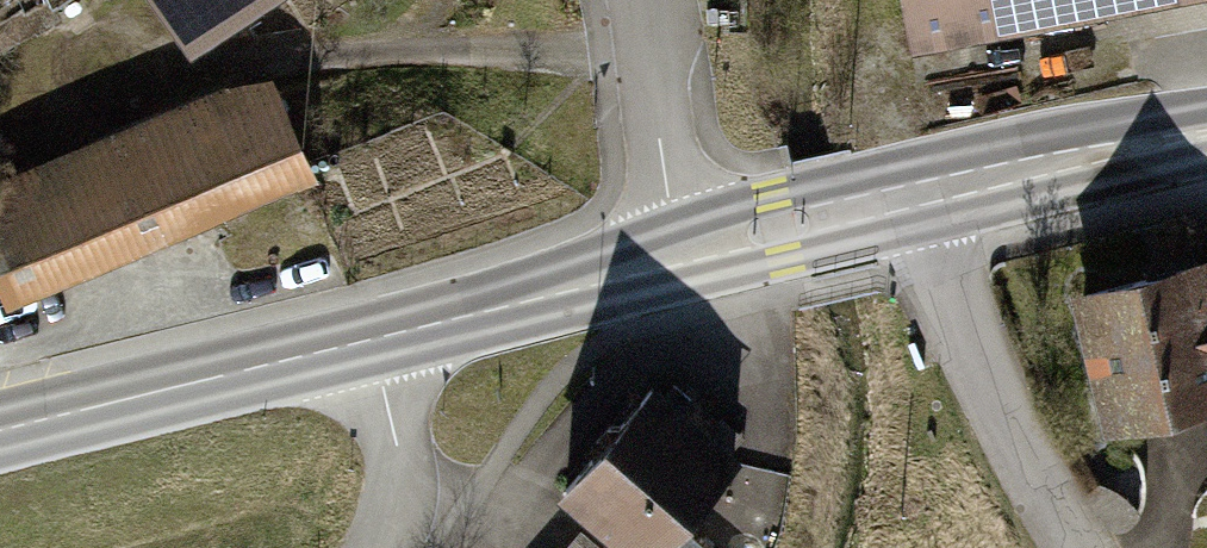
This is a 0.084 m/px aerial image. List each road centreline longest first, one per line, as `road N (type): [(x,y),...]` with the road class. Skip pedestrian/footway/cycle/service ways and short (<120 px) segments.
road 1 (primary): [(0,431),(371,341)]
road 2 (residential): [(905,210),(960,354),(1076,547)]
road 3 (primary): [(371,341),(684,263)]
road 4 (primary): [(905,210),(1206,135)]
road 5 (residential): [(684,263),(630,0)]
road 6 (primary): [(684,263),(754,235),(885,205),(905,210)]
road 7 (residential): [(378,547),(391,521),(396,447),(371,341)]

